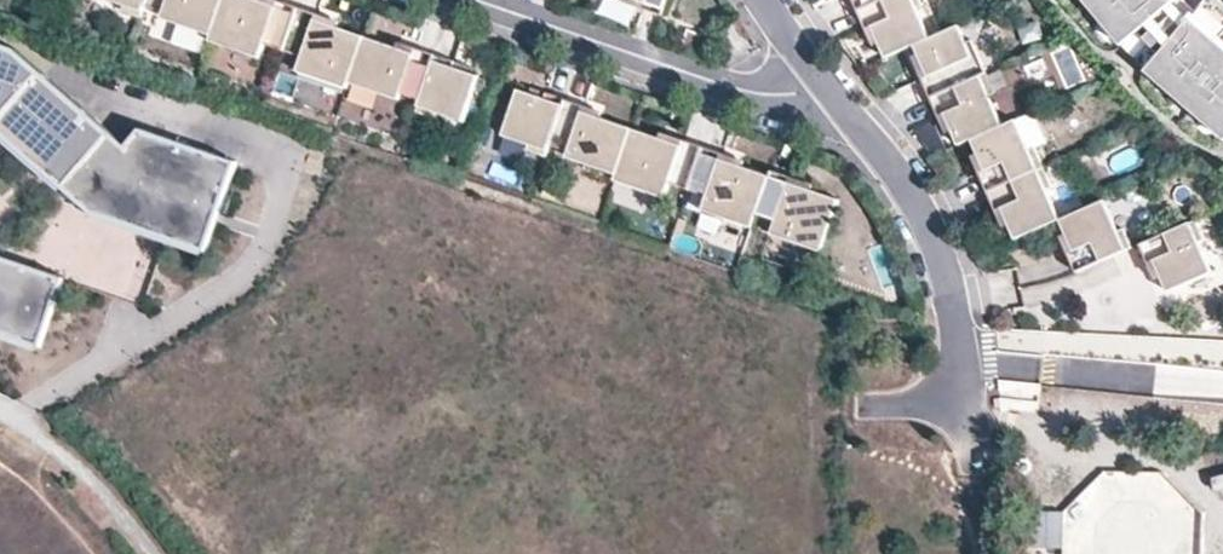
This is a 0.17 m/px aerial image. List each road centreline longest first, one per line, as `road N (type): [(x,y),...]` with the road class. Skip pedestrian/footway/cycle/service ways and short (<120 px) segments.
road 1 (residential): [(819,77),(910,194),(952,301),(955,392),(991,419)]
road 2 (residential): [(481,0),(752,94),(794,94),(819,77)]

